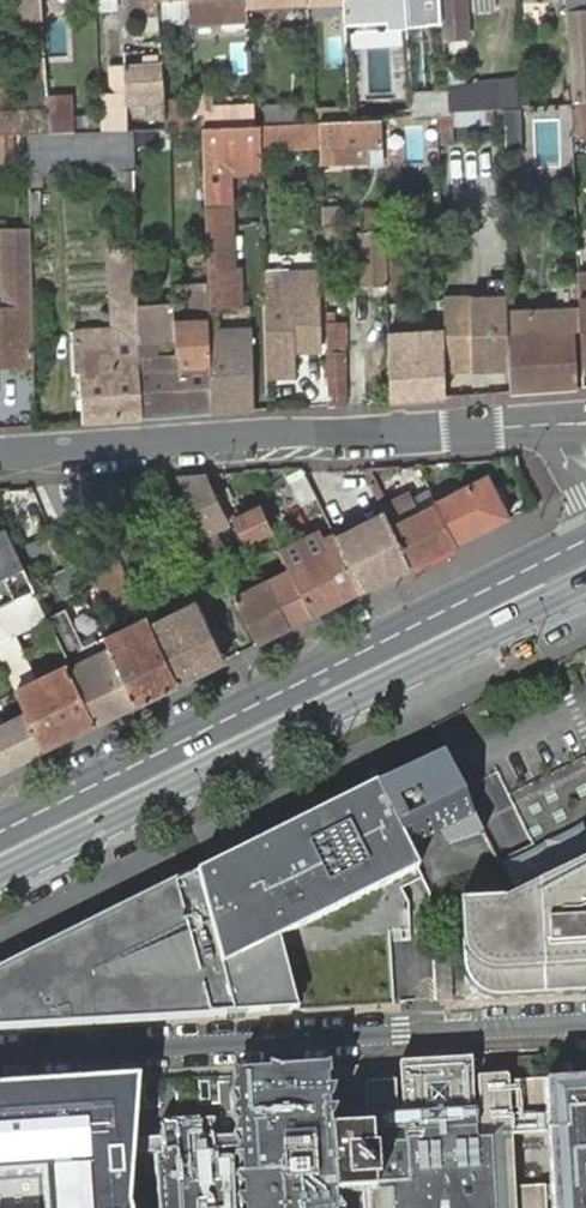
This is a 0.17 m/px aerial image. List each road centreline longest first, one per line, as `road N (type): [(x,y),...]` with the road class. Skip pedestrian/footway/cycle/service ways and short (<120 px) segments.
road 1 (primary): [(0,880),(585,588)]
road 2 (primary): [(581,542),(0,832)]
road 3 (residential): [(585,1023),(0,1053)]
road 4 (residential): [(0,453),(522,416)]
road 5 (residential): [(522,416),(549,427),(562,443),(581,491),(581,542)]

